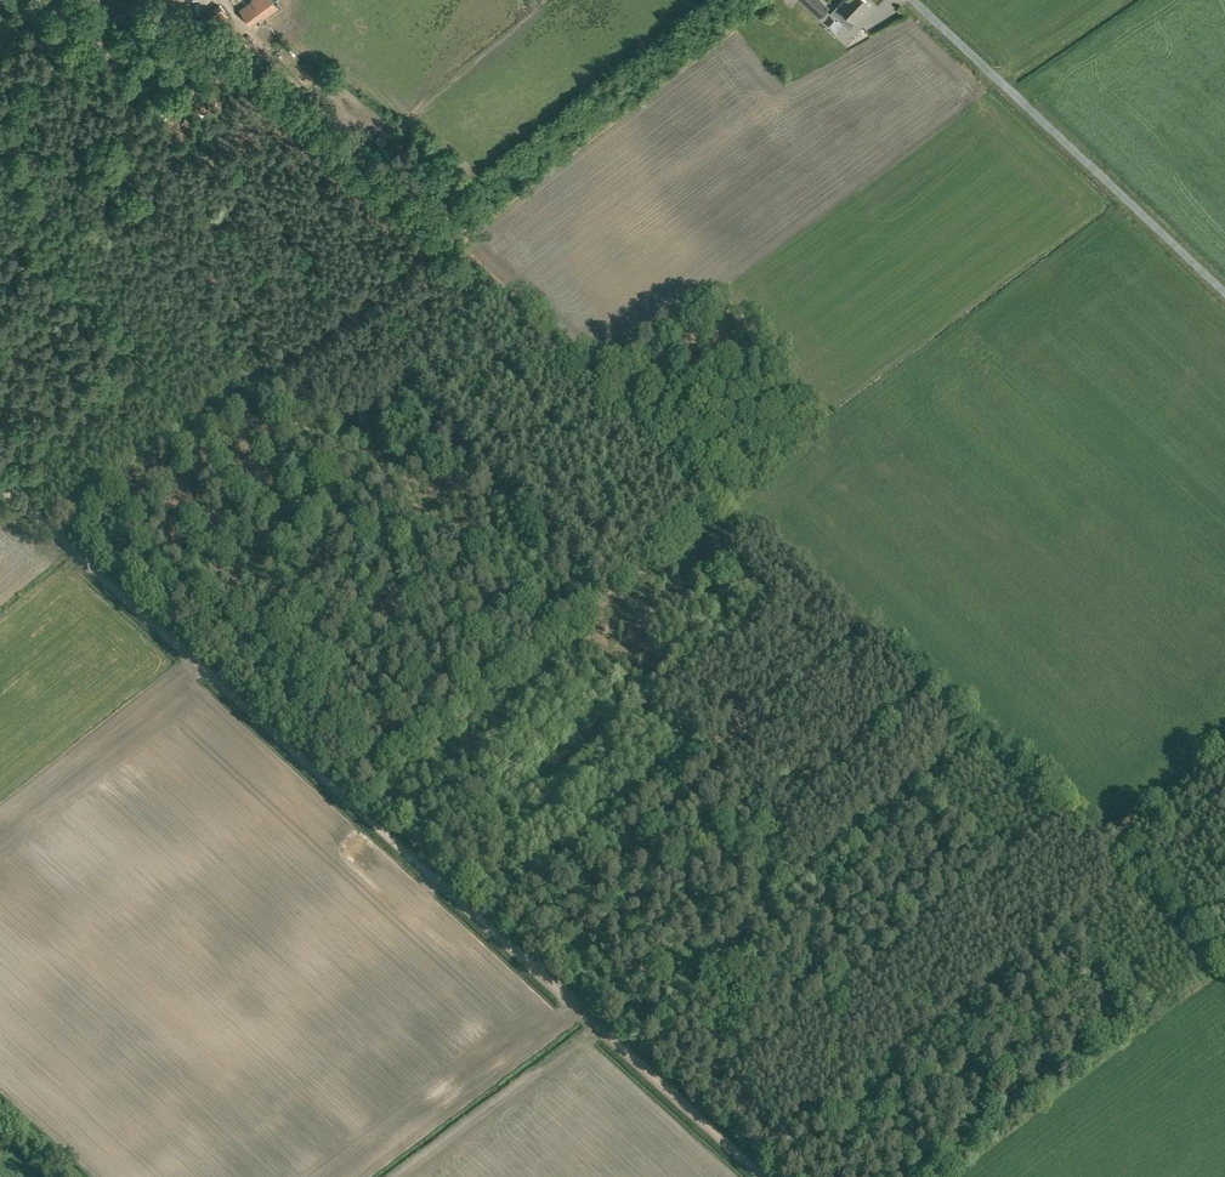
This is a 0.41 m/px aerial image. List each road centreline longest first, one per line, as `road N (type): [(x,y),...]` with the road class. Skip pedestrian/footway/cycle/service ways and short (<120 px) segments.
road 1 (track): [(0,485),(764,1176)]
road 2 (unclassified): [(1224,290),(914,0)]
road 3 (track): [(235,398),(431,242)]
road 4 (track): [(431,242),(437,211),(430,202),(296,82)]

